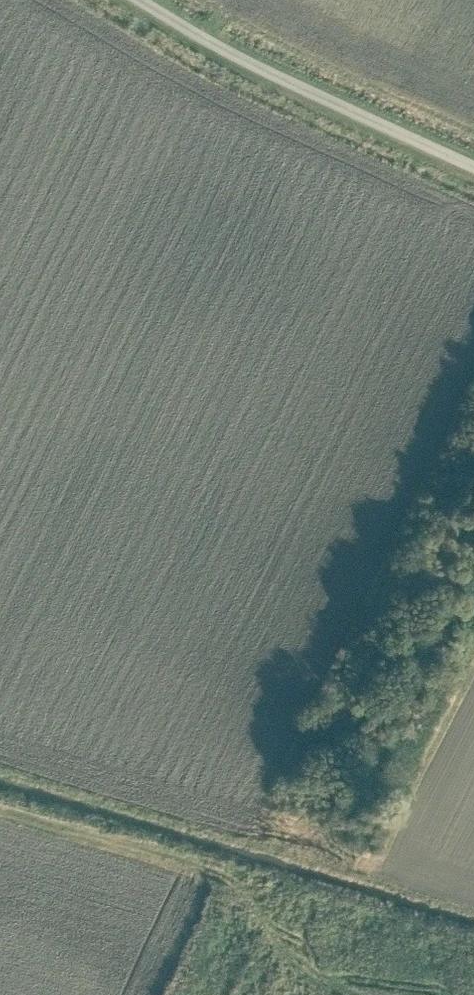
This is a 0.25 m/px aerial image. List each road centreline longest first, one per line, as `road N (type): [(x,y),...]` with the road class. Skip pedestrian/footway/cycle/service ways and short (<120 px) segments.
road 1 (unclassified): [(0,819),(473,984)]
road 2 (unclassified): [(473,170),(261,74),(136,0)]

